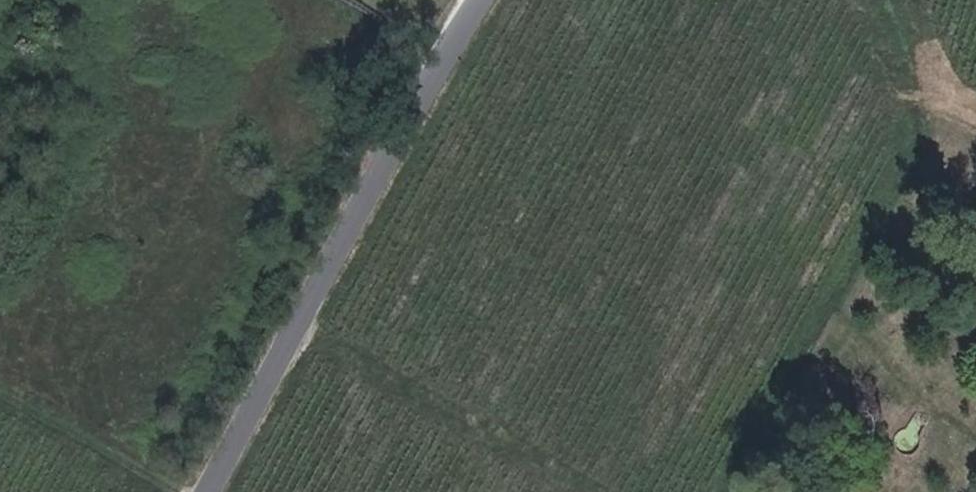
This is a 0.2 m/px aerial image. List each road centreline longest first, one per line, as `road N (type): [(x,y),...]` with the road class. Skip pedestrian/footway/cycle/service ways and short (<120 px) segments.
road 1 (unclassified): [(205,491),(483,0)]

